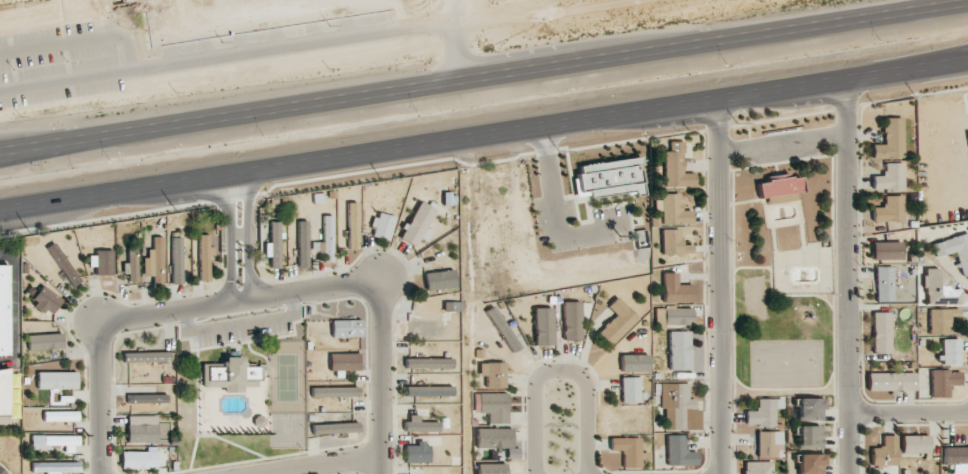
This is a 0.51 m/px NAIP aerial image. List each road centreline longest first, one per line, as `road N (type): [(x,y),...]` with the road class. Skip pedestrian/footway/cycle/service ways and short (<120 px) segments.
road 1 (trunk): [(0,211),(967,60)]
road 2 (residential): [(846,78),(850,473)]
road 3 (residential): [(721,473),(717,98)]
road 4 (residential): [(381,473),(382,278),(239,298)]
road 5 (residential): [(101,473),(98,325),(239,298)]
road 6 (residential): [(538,473),(535,385),(553,372),(575,374),(585,386),(588,473)]
road 7 (trunk): [(224,0),(0,35)]
road 8 (residential): [(239,298),(240,173)]
road 9 (residential): [(260,473),(381,455)]

